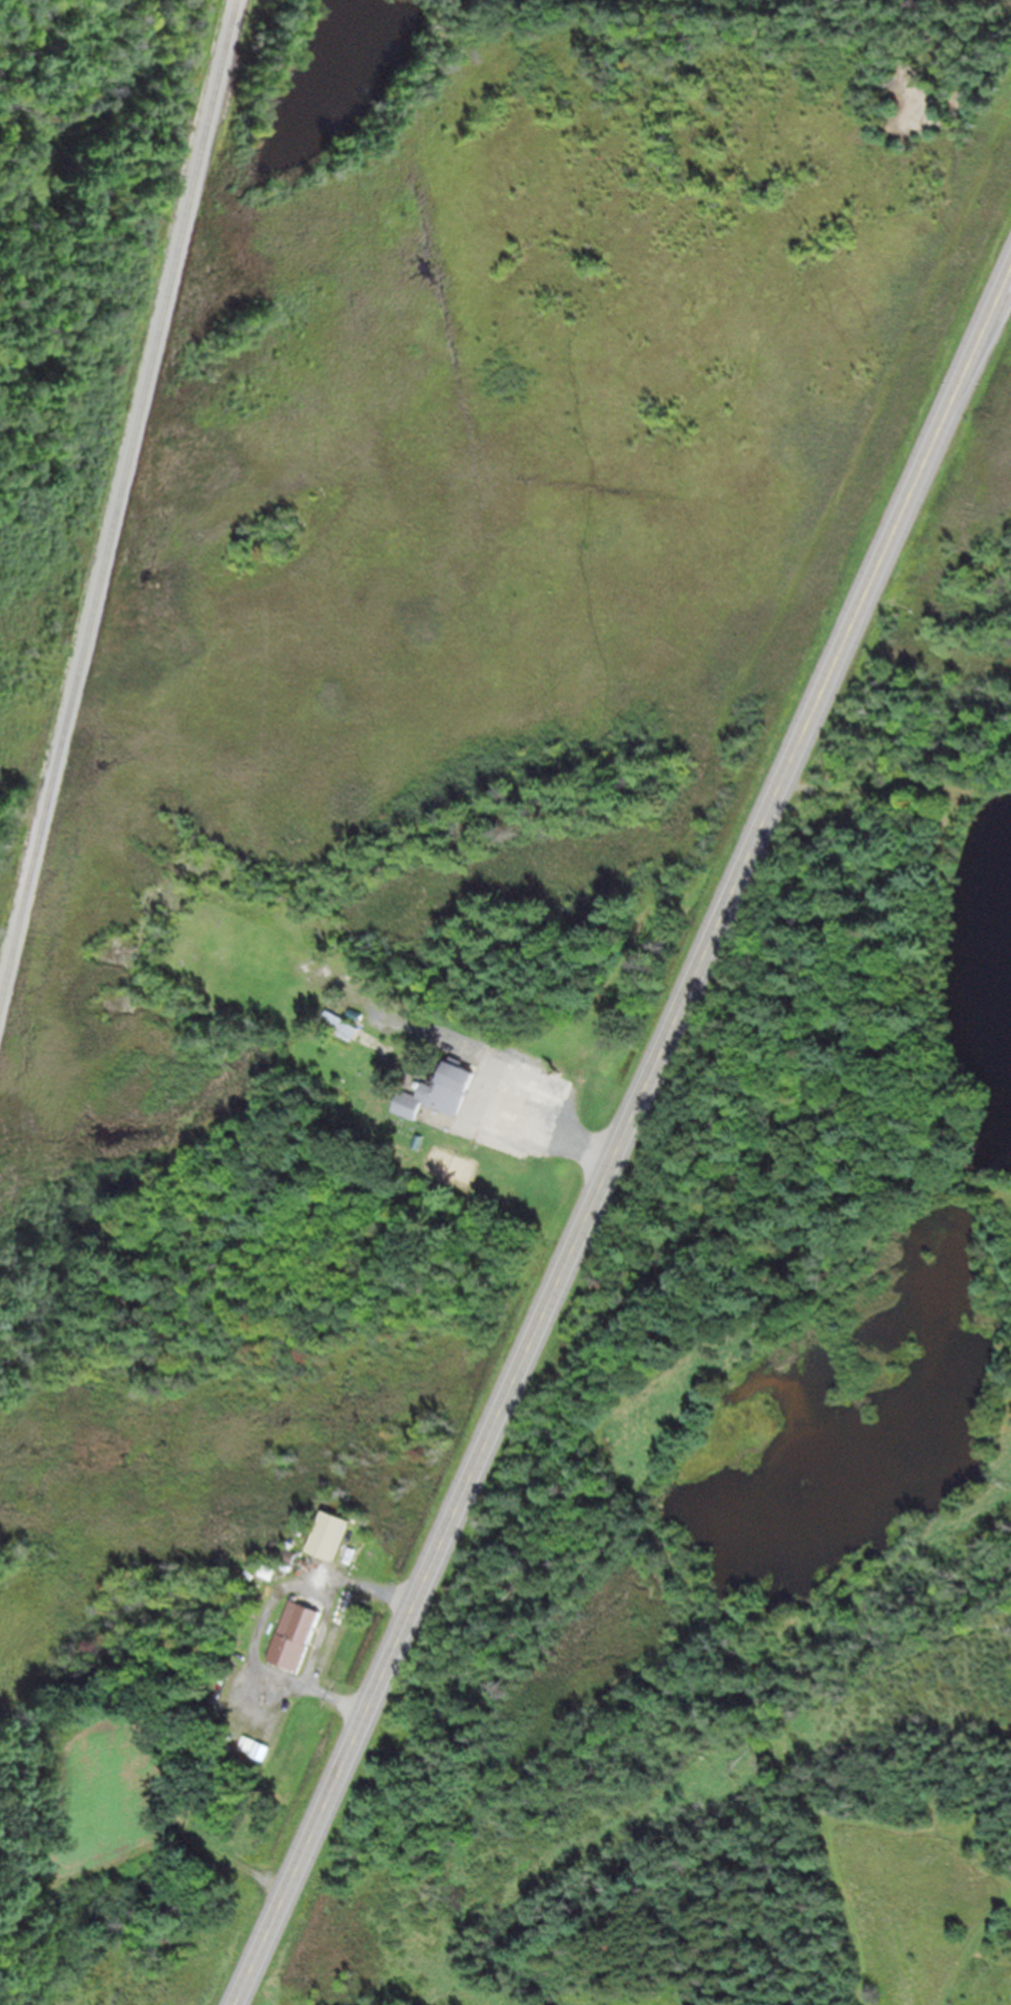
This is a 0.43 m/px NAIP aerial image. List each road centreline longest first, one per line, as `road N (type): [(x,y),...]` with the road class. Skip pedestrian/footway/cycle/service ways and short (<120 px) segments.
road 1 (primary): [(238,2004),(1010,276)]

